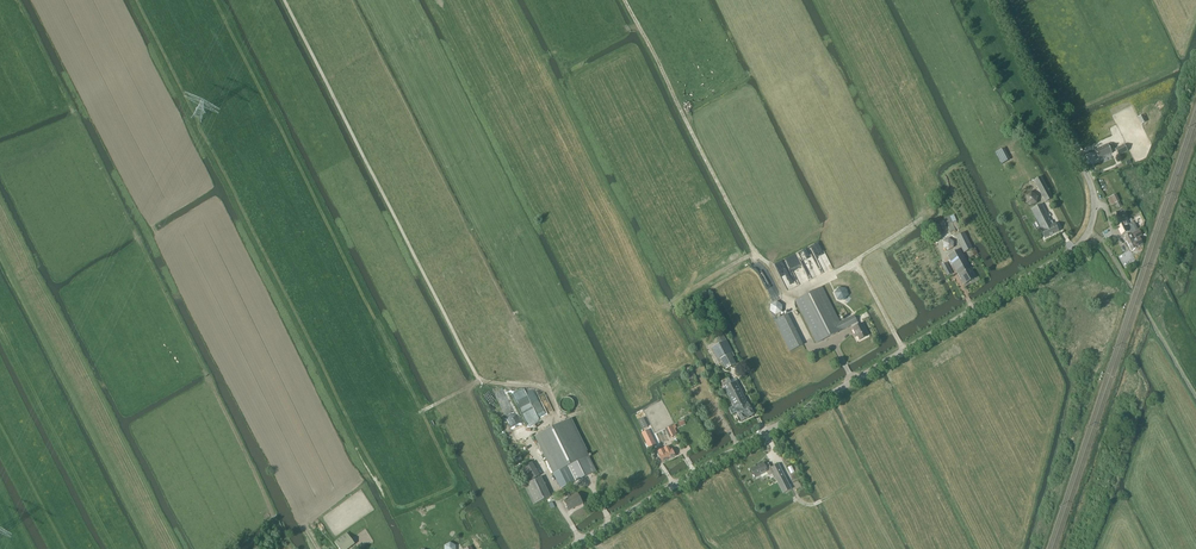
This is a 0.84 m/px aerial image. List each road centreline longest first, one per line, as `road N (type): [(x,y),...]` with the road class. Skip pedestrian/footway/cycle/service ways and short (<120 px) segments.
road 1 (unclassified): [(568,548),(1086,238),(1094,216),(1087,172),(998,0)]
road 2 (track): [(525,434),(554,419),(545,387),(476,376),(285,0)]
road 3 (track): [(813,350),(625,0)]

